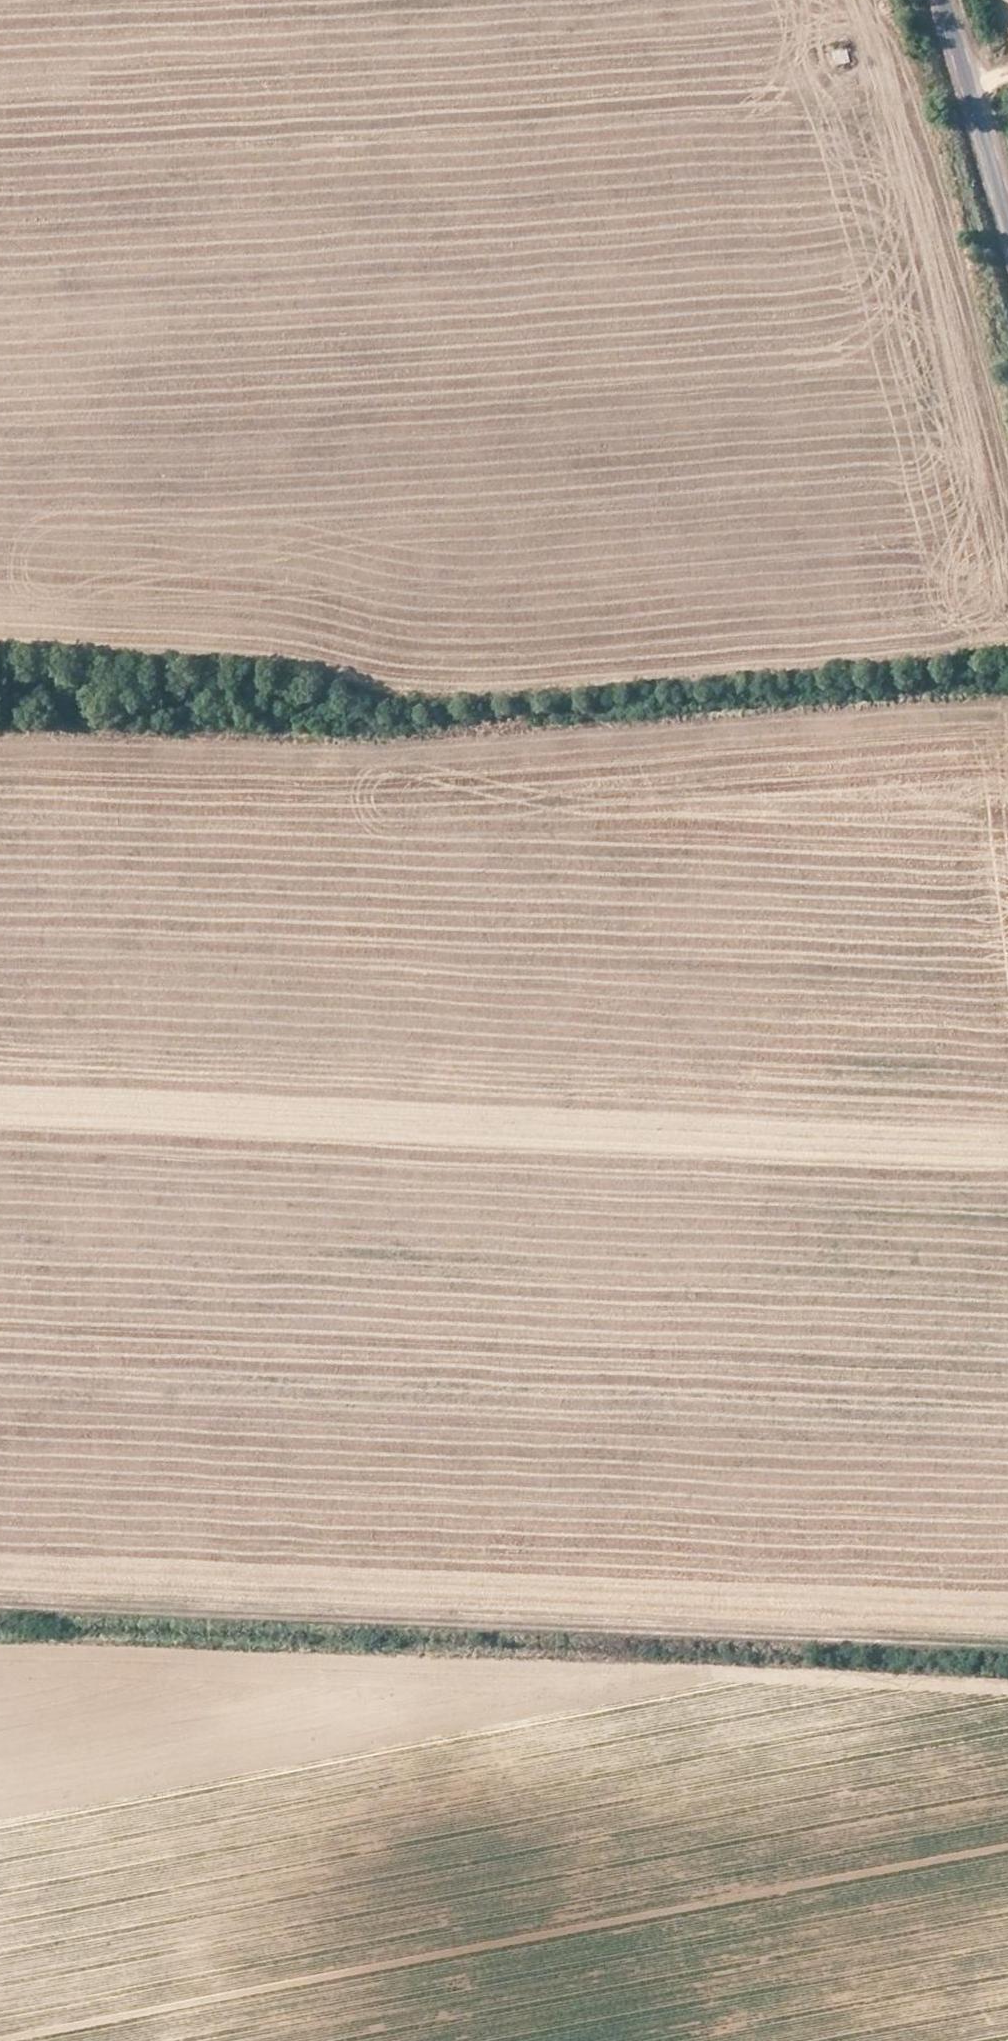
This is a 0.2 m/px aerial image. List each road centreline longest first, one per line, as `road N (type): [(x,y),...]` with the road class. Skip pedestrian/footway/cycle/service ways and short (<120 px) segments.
road 1 (track): [(1007,1648),(0,1608)]
road 2 (tertiary): [(940,0),(1007,230)]

